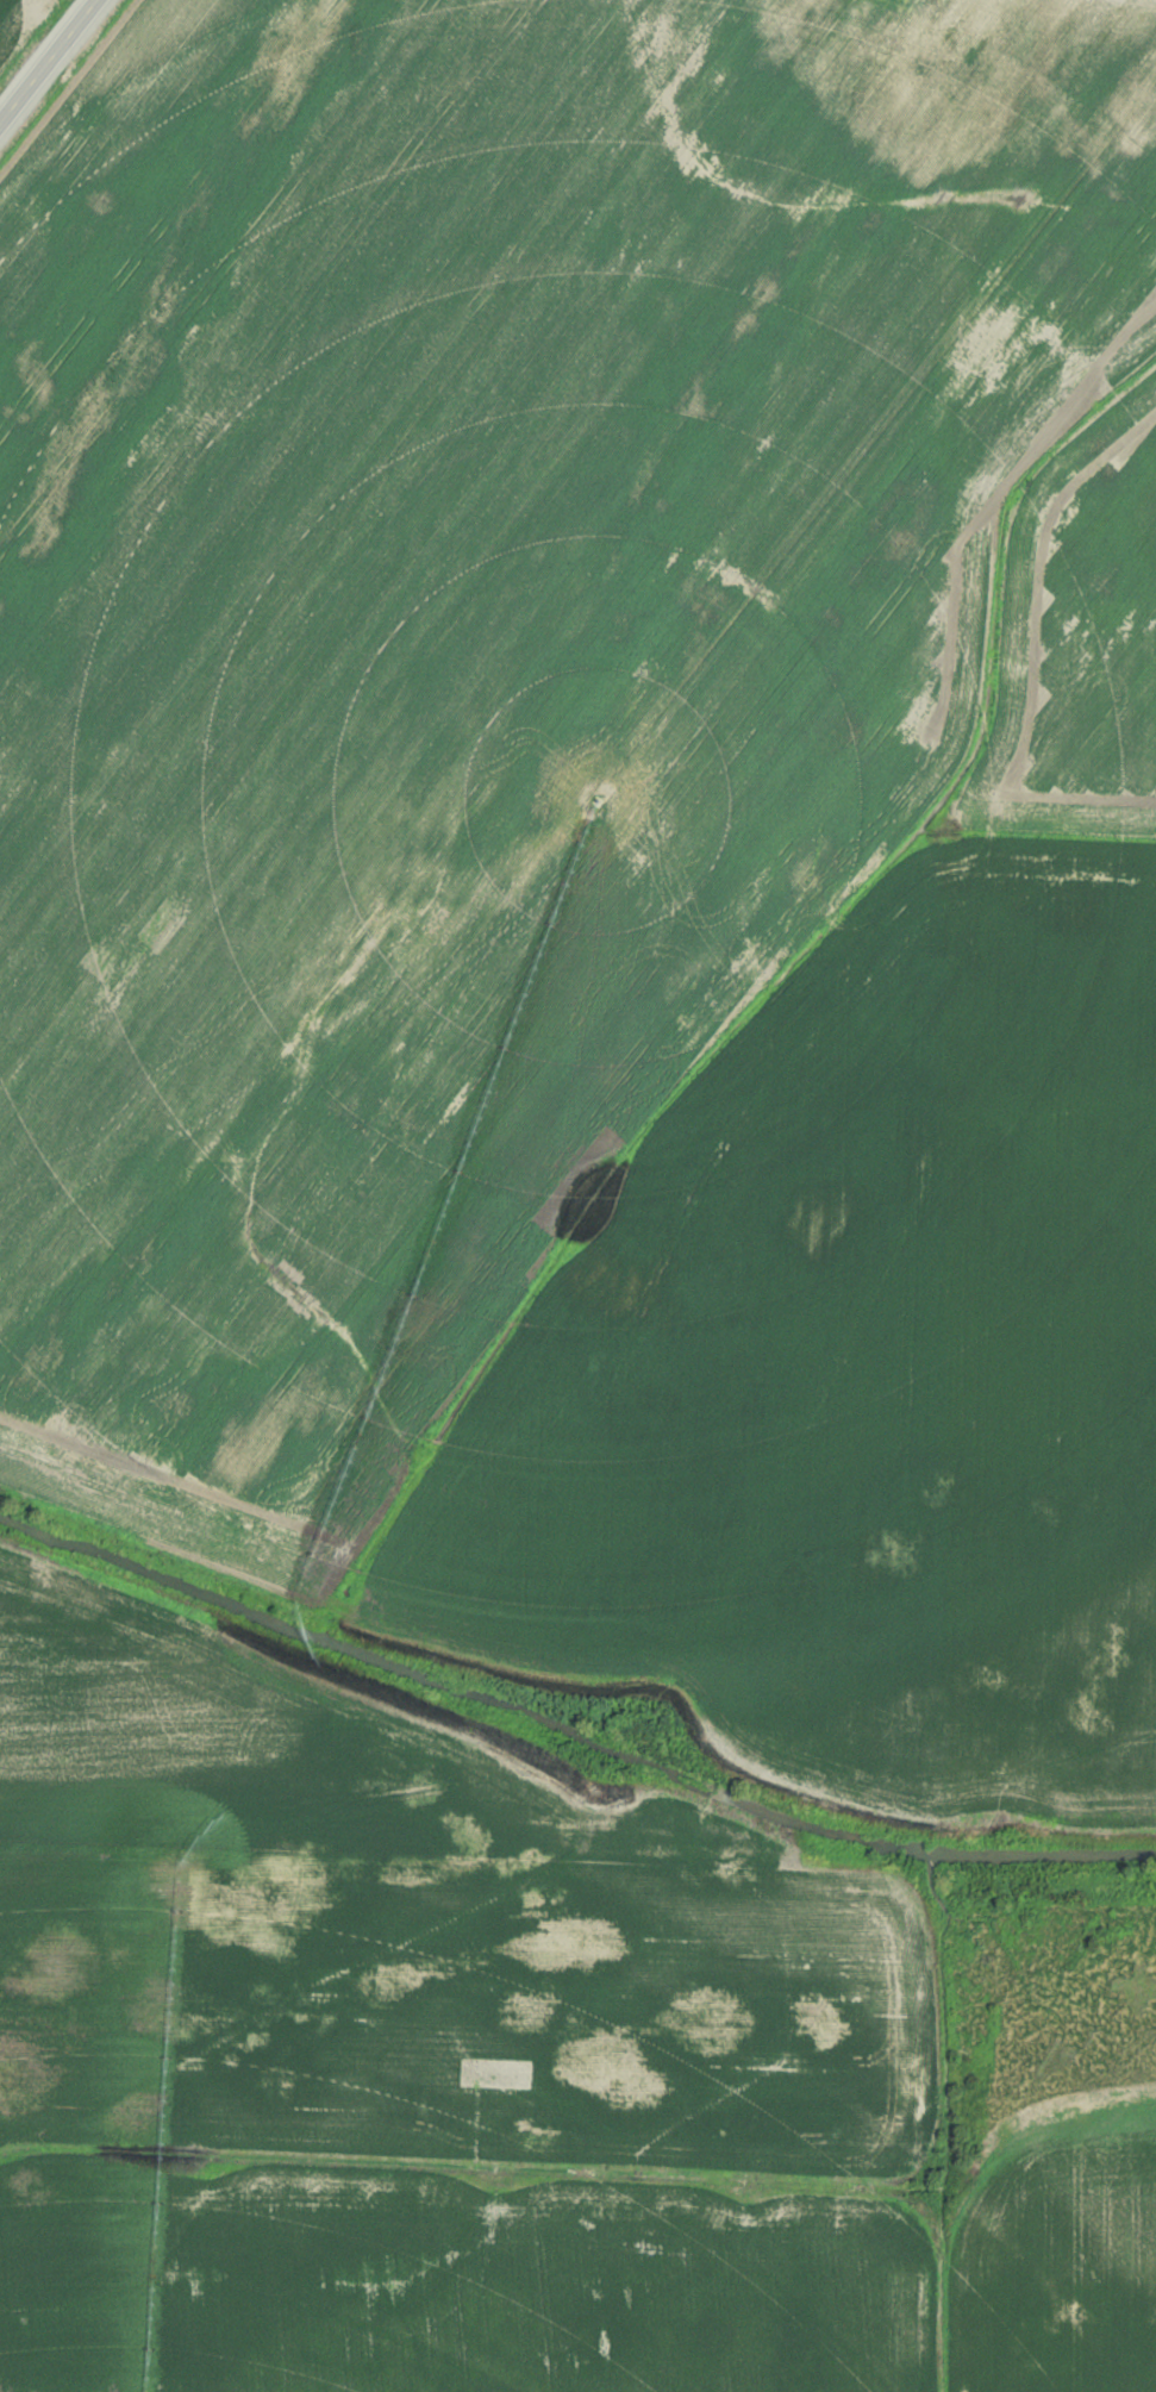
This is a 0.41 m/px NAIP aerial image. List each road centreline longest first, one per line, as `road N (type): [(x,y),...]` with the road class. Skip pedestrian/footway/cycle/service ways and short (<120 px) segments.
road 1 (primary): [(0,126),(99,0)]

